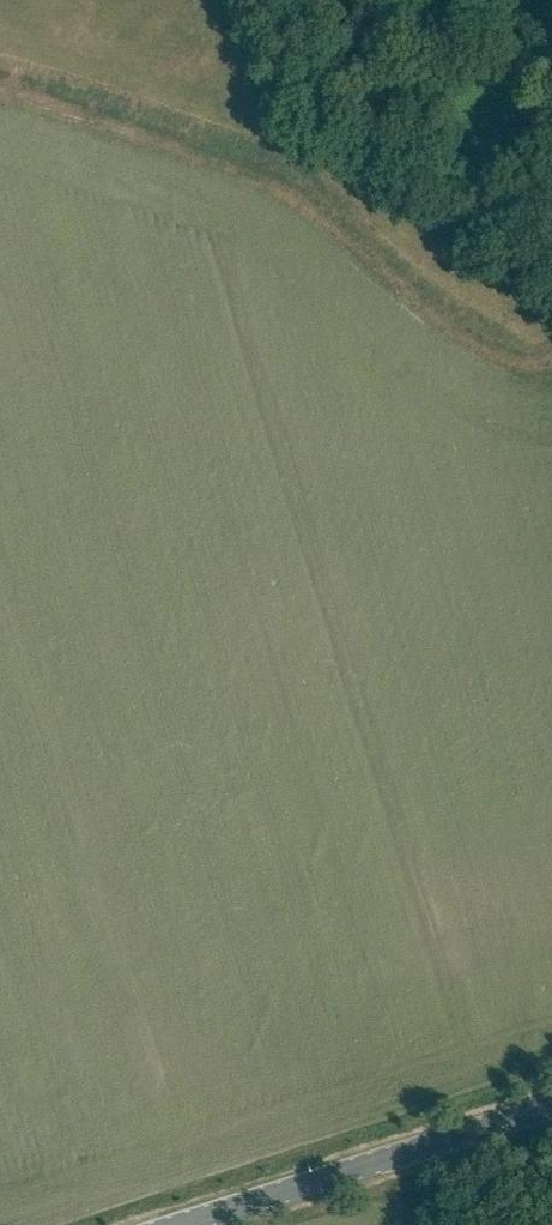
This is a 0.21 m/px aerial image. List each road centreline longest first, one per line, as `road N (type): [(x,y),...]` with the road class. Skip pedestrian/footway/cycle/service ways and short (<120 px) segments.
road 1 (tertiary): [(183,1224),(551,1113)]

